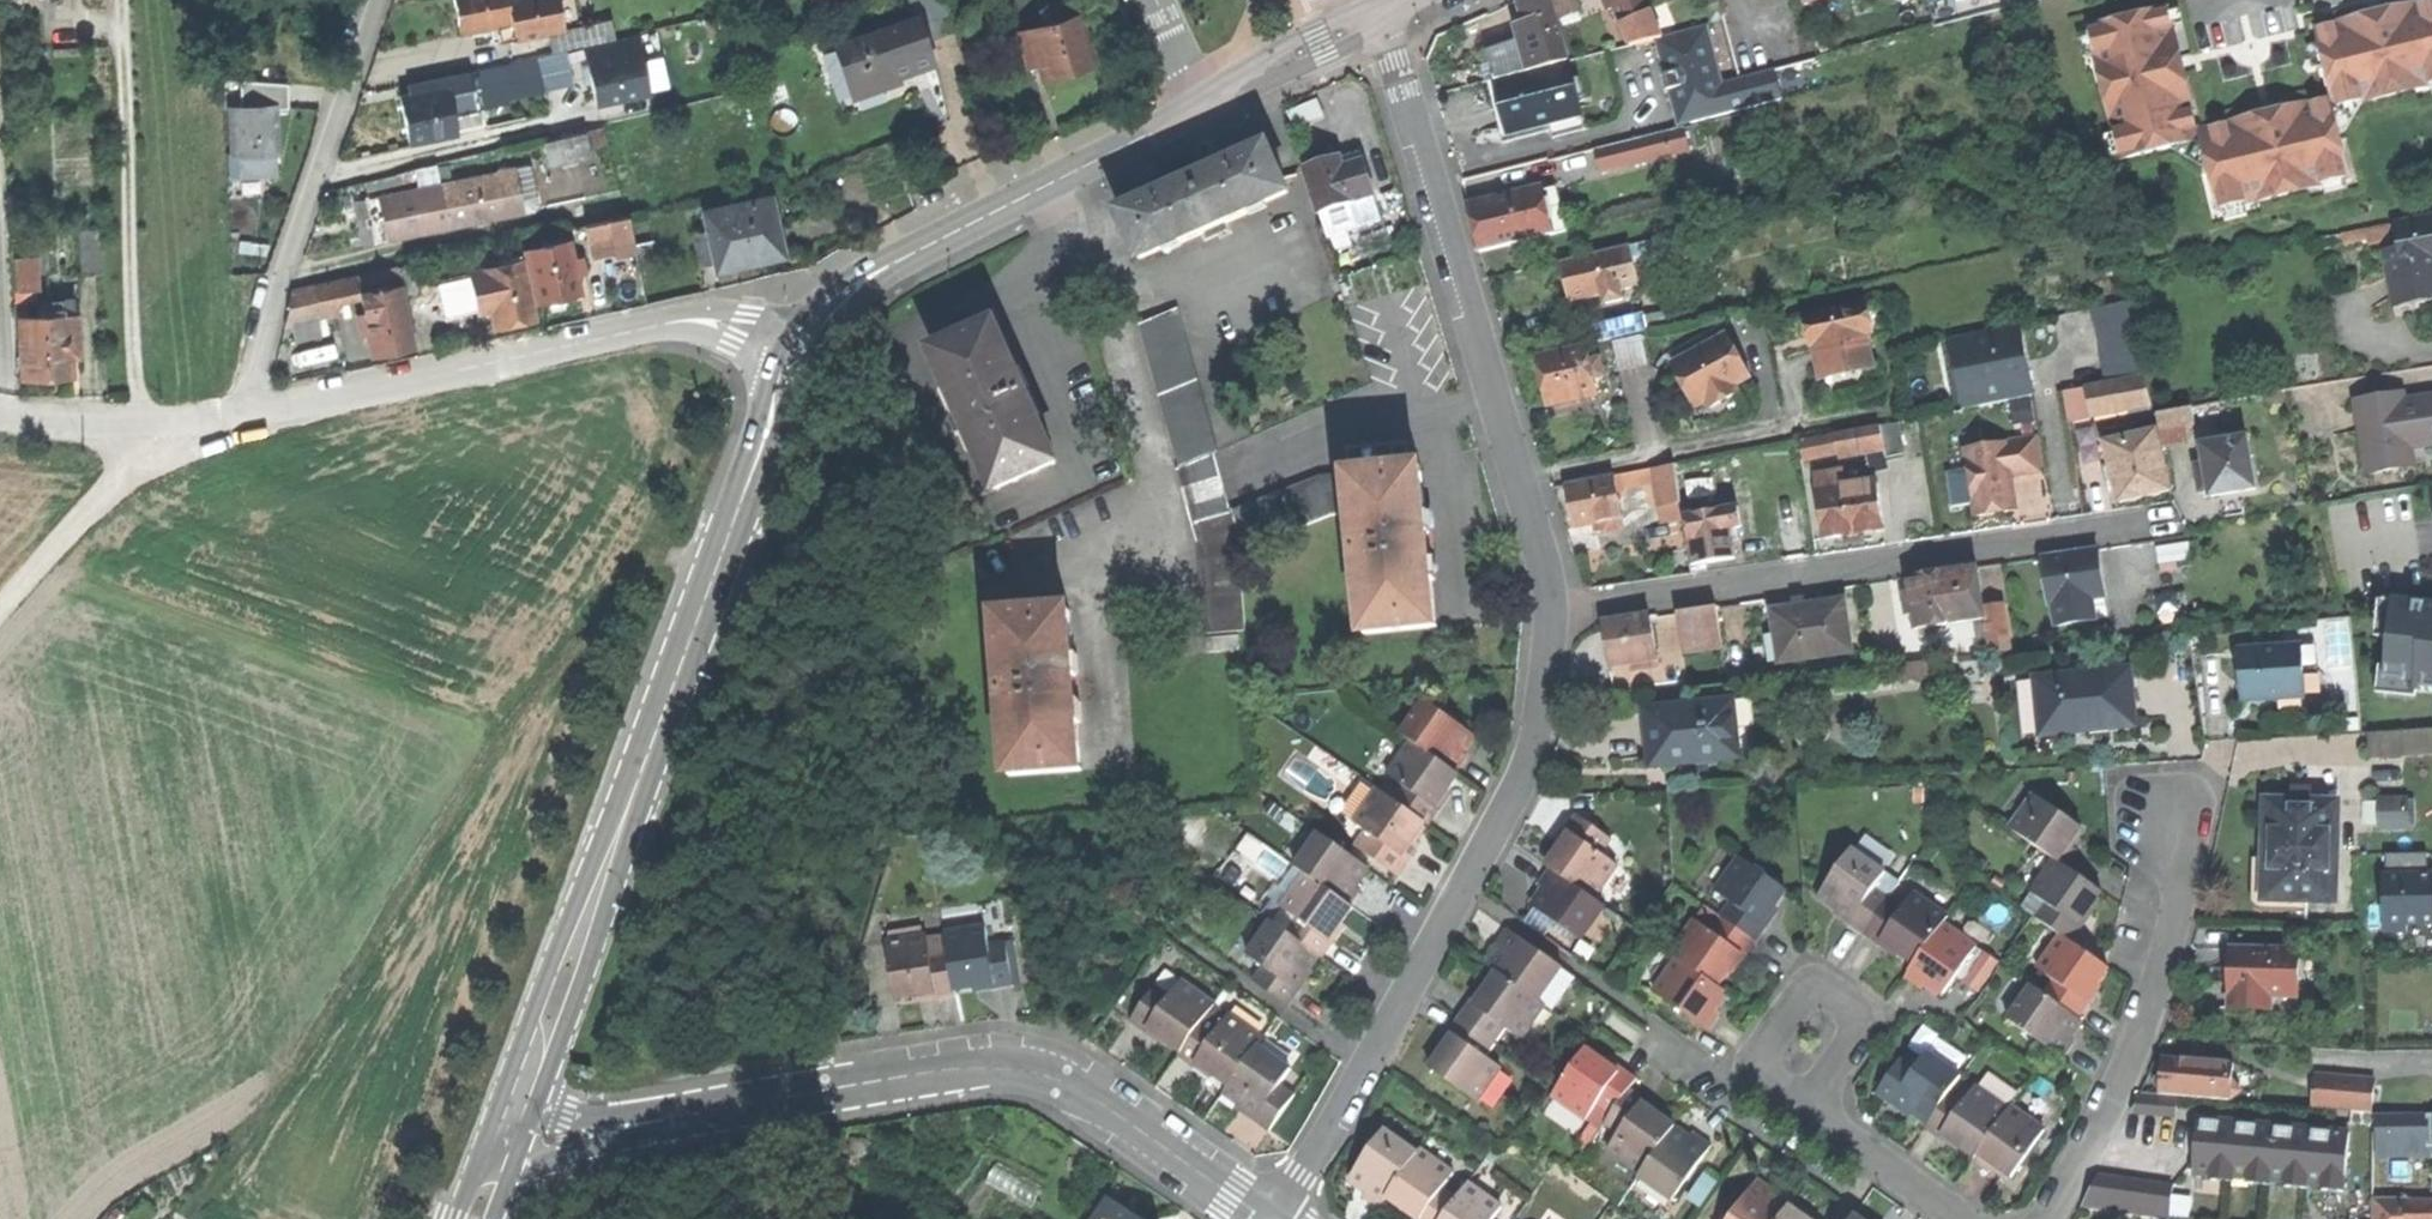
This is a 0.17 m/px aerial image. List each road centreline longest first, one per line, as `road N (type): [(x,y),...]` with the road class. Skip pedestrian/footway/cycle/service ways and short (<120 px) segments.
road 1 (residential): [(1273,1218),(1387,1031),(1521,778),(1540,711),(1547,615)]
road 2 (residential): [(1547,615),(2175,522)]
road 3 (residential): [(679,1116),(948,1070),(1029,1072),(1091,1097),(1267,1218)]
road 4 (residential): [(1547,615),(1379,17)]
road 5 (residential): [(247,414),(683,321),(741,329),(782,346)]
road 6 (residential): [(2161,812),(2176,860),(2169,946),(2115,1094),(2048,1218)]
road 7 (residential): [(247,414),(380,0)]
road 8 (secondary): [(644,767),(563,935),(491,1124)]
road 9 (secondary): [(531,1120),(644,767)]
road 10 (secondary): [(644,767),(754,467)]
road 11 (residential): [(1820,1091),(1855,1028),(1848,1002),(1830,992),(1802,996),(1764,1047),(1769,1081),(1801,1091)]
road 12 (residential): [(0,417),(142,428),(247,414)]
road 13 (track): [(142,428),(123,473),(0,615)]
road 14 (secondary): [(1379,17),(1204,104)]
road 15 (residential): [(1960,1218),(1832,1128),(1820,1091)]
road 16 (residential): [(514,1163),(679,1116)]
road 17 (secondary): [(1204,104),(1052,183)]
road 18 (secondary): [(912,254),(827,293),(782,346)]
road 19 (secondary): [(912,254),(1052,183)]
road 20 (residential): [(679,1116),(531,1120)]
road 21 (secondary): [(810,359),(839,318),(912,254)]
road 22 (secondary): [(782,346),(754,467)]
road 23 (secondary): [(754,467),(810,359)]

